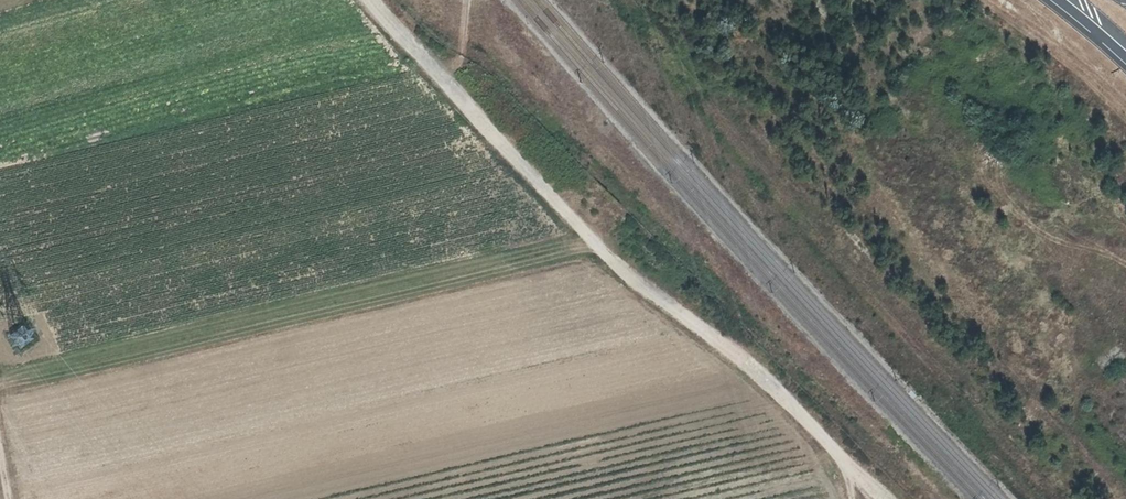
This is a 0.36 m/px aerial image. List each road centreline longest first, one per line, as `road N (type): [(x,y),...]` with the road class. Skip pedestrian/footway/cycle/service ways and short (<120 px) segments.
road 1 (track): [(882,498),(783,394),(710,331),(612,264),(368,0)]

